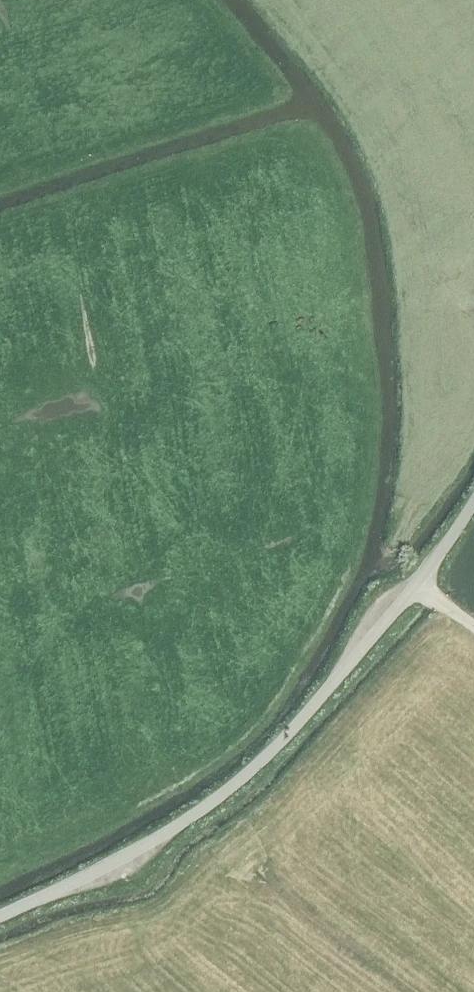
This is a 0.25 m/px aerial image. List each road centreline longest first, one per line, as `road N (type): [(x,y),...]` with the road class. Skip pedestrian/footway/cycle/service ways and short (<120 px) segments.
road 1 (unclassified): [(0,917),(153,839),(254,766),(416,587),(473,500)]

